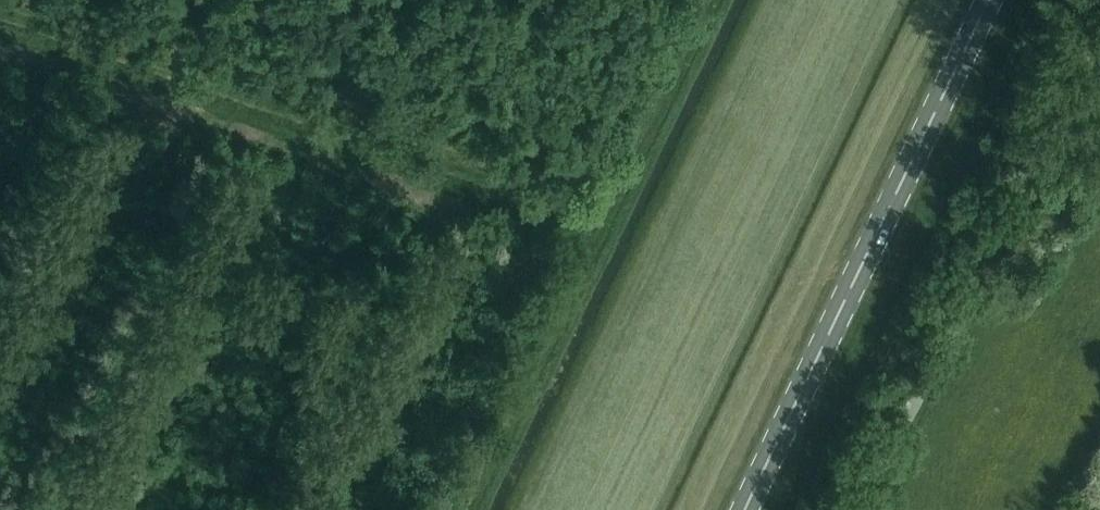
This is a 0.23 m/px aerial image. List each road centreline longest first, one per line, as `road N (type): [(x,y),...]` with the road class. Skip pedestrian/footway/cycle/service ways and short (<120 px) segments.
road 1 (track): [(611,216),(0,3)]
road 2 (track): [(598,244),(0,35)]
road 3 (primary): [(744,509),(989,0)]
road 4 (track): [(471,509),(714,0)]

